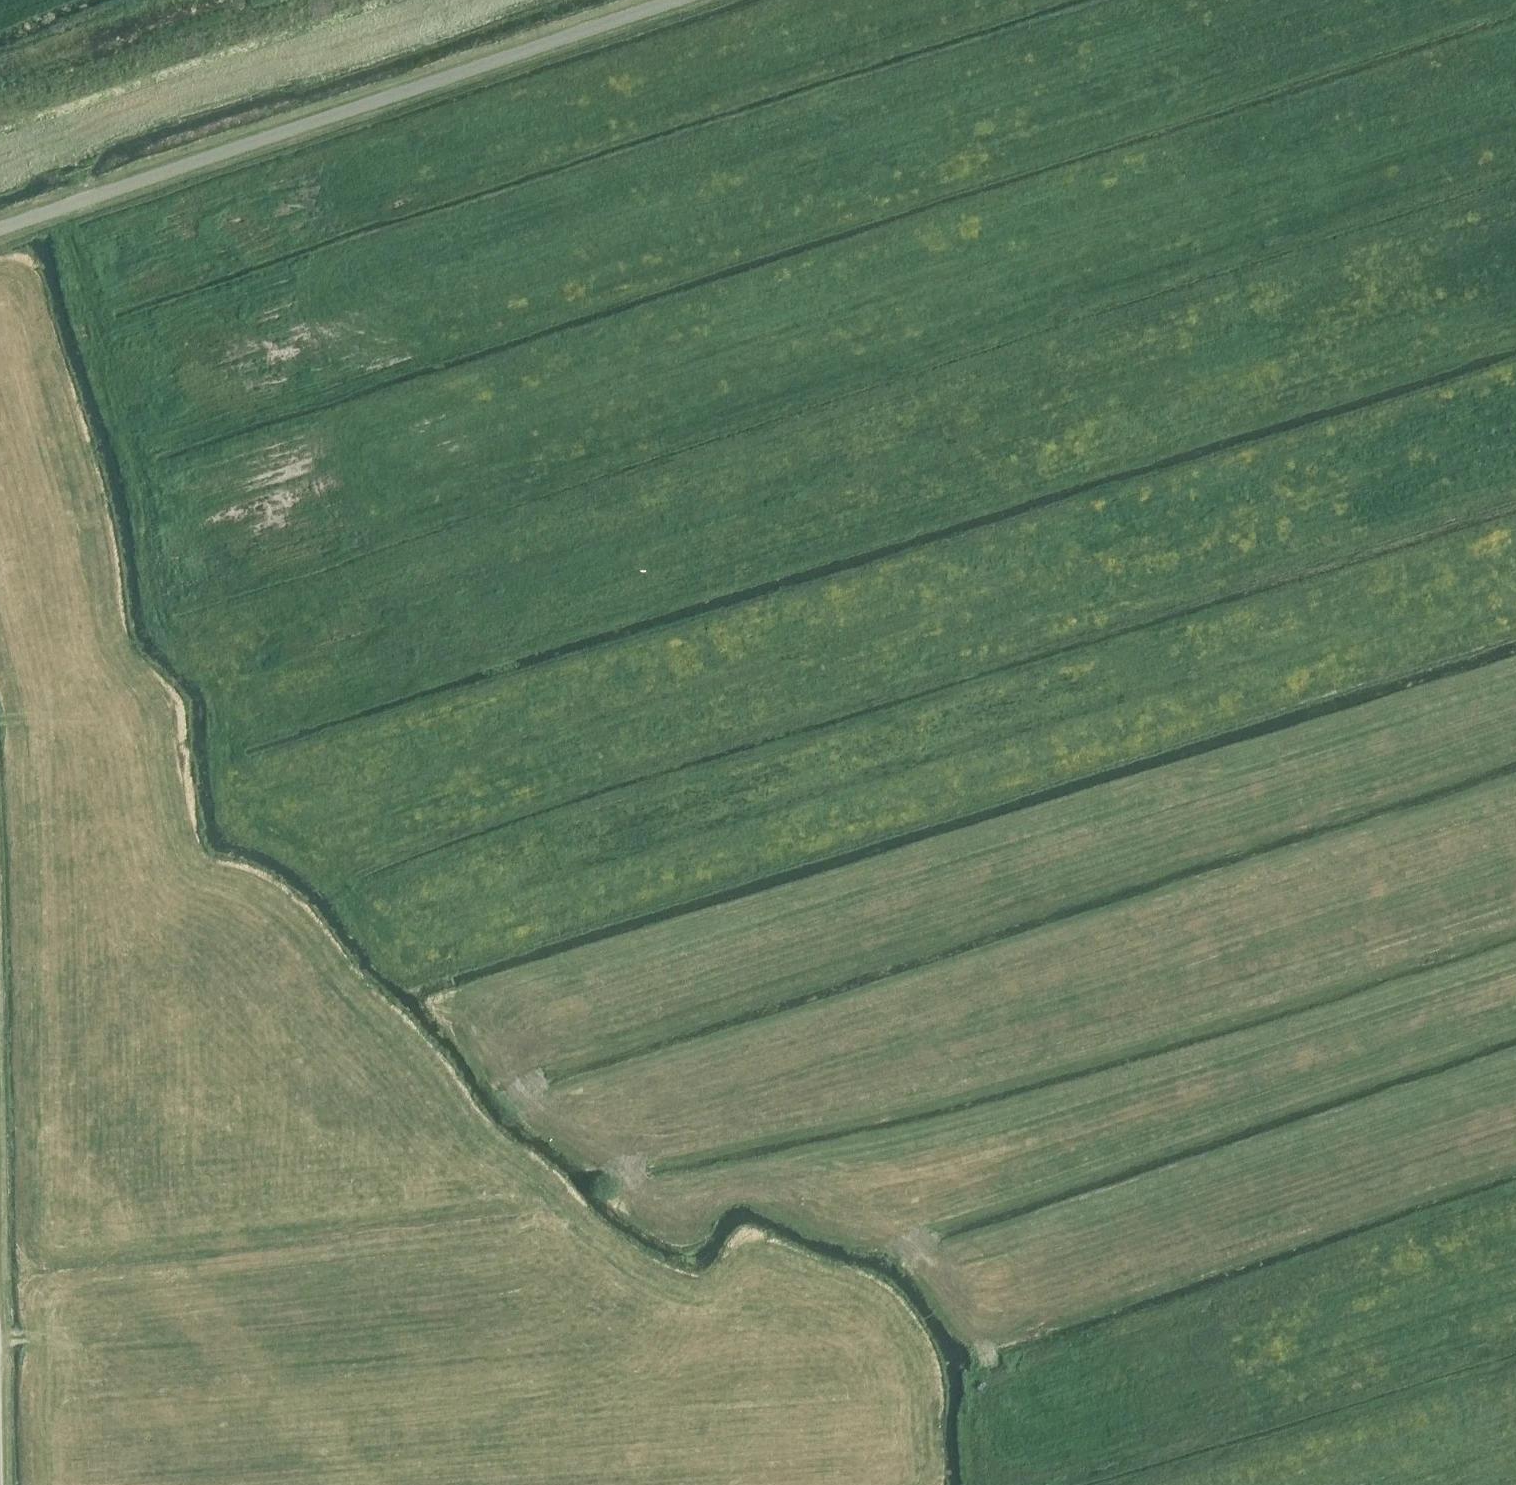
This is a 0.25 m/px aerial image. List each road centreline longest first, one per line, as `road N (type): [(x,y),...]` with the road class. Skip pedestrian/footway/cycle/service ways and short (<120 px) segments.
road 1 (unclassified): [(668,0),(0,227)]

